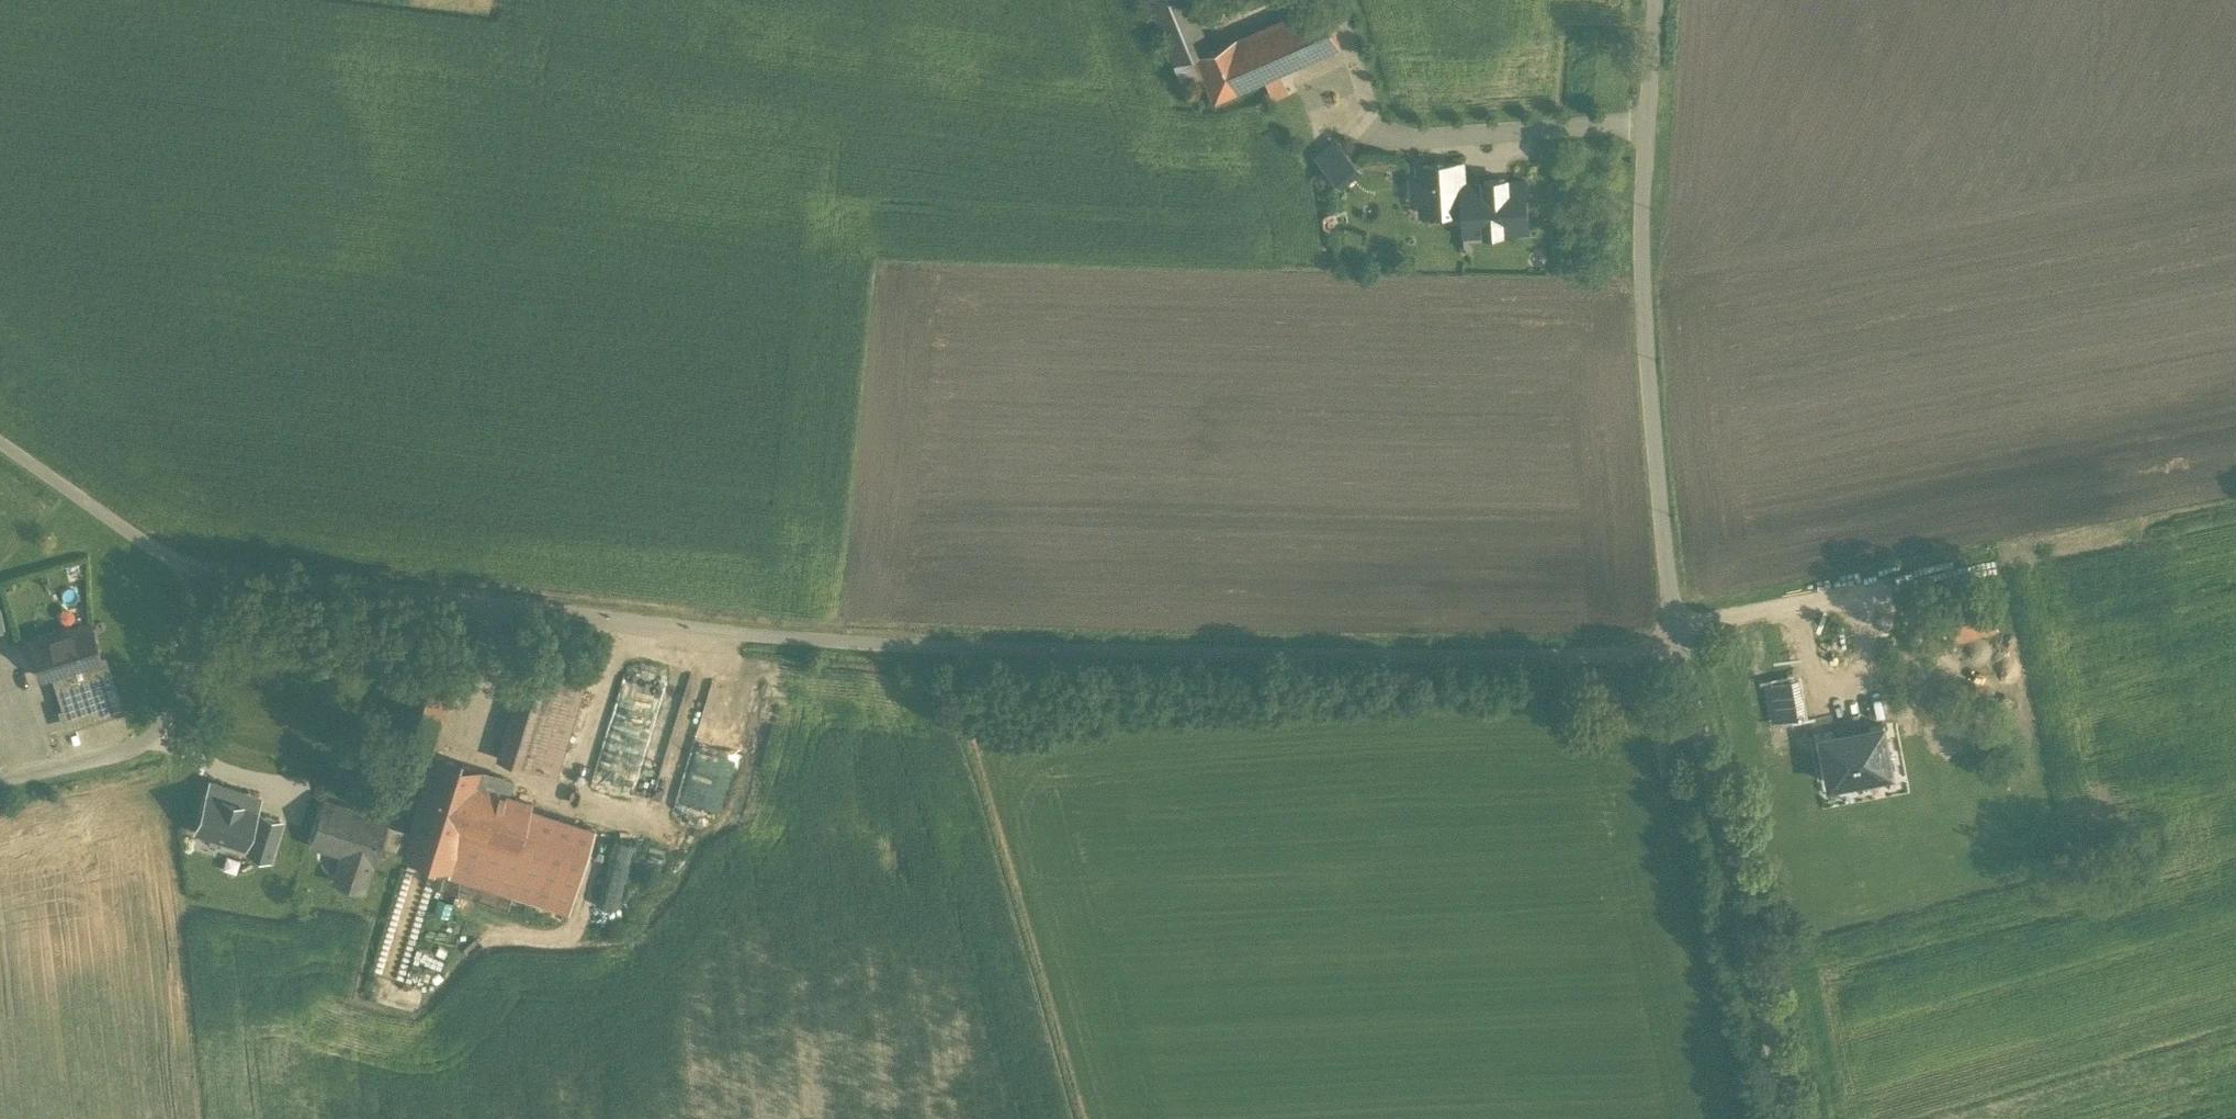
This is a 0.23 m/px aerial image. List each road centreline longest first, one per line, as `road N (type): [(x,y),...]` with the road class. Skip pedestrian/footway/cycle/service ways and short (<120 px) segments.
road 1 (unclassified): [(208,570),(396,582),(806,632),(1035,647),(1528,651),(1677,640)]
road 2 (unclassified): [(1677,640),(1641,241),(1662,0)]
road 3 (unclassified): [(1677,640),(1795,1118)]
road 4 (unclassified): [(208,570),(168,701),(148,734),(113,753),(0,780)]
road 5 (unclassified): [(0,444),(154,553),(208,570)]

